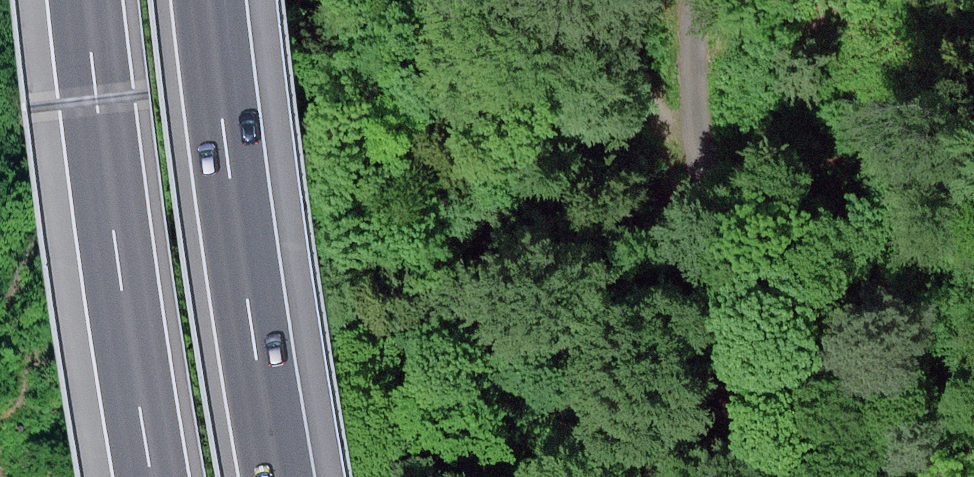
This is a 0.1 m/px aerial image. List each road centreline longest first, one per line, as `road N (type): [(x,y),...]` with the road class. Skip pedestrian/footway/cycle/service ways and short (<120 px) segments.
road 1 (motorway): [(82,0),(148,476)]
road 2 (motorway): [(278,476),(213,0)]
road 3 (track): [(823,476),(752,342),(706,199)]
road 4 (track): [(695,0),(690,44),(706,199)]

